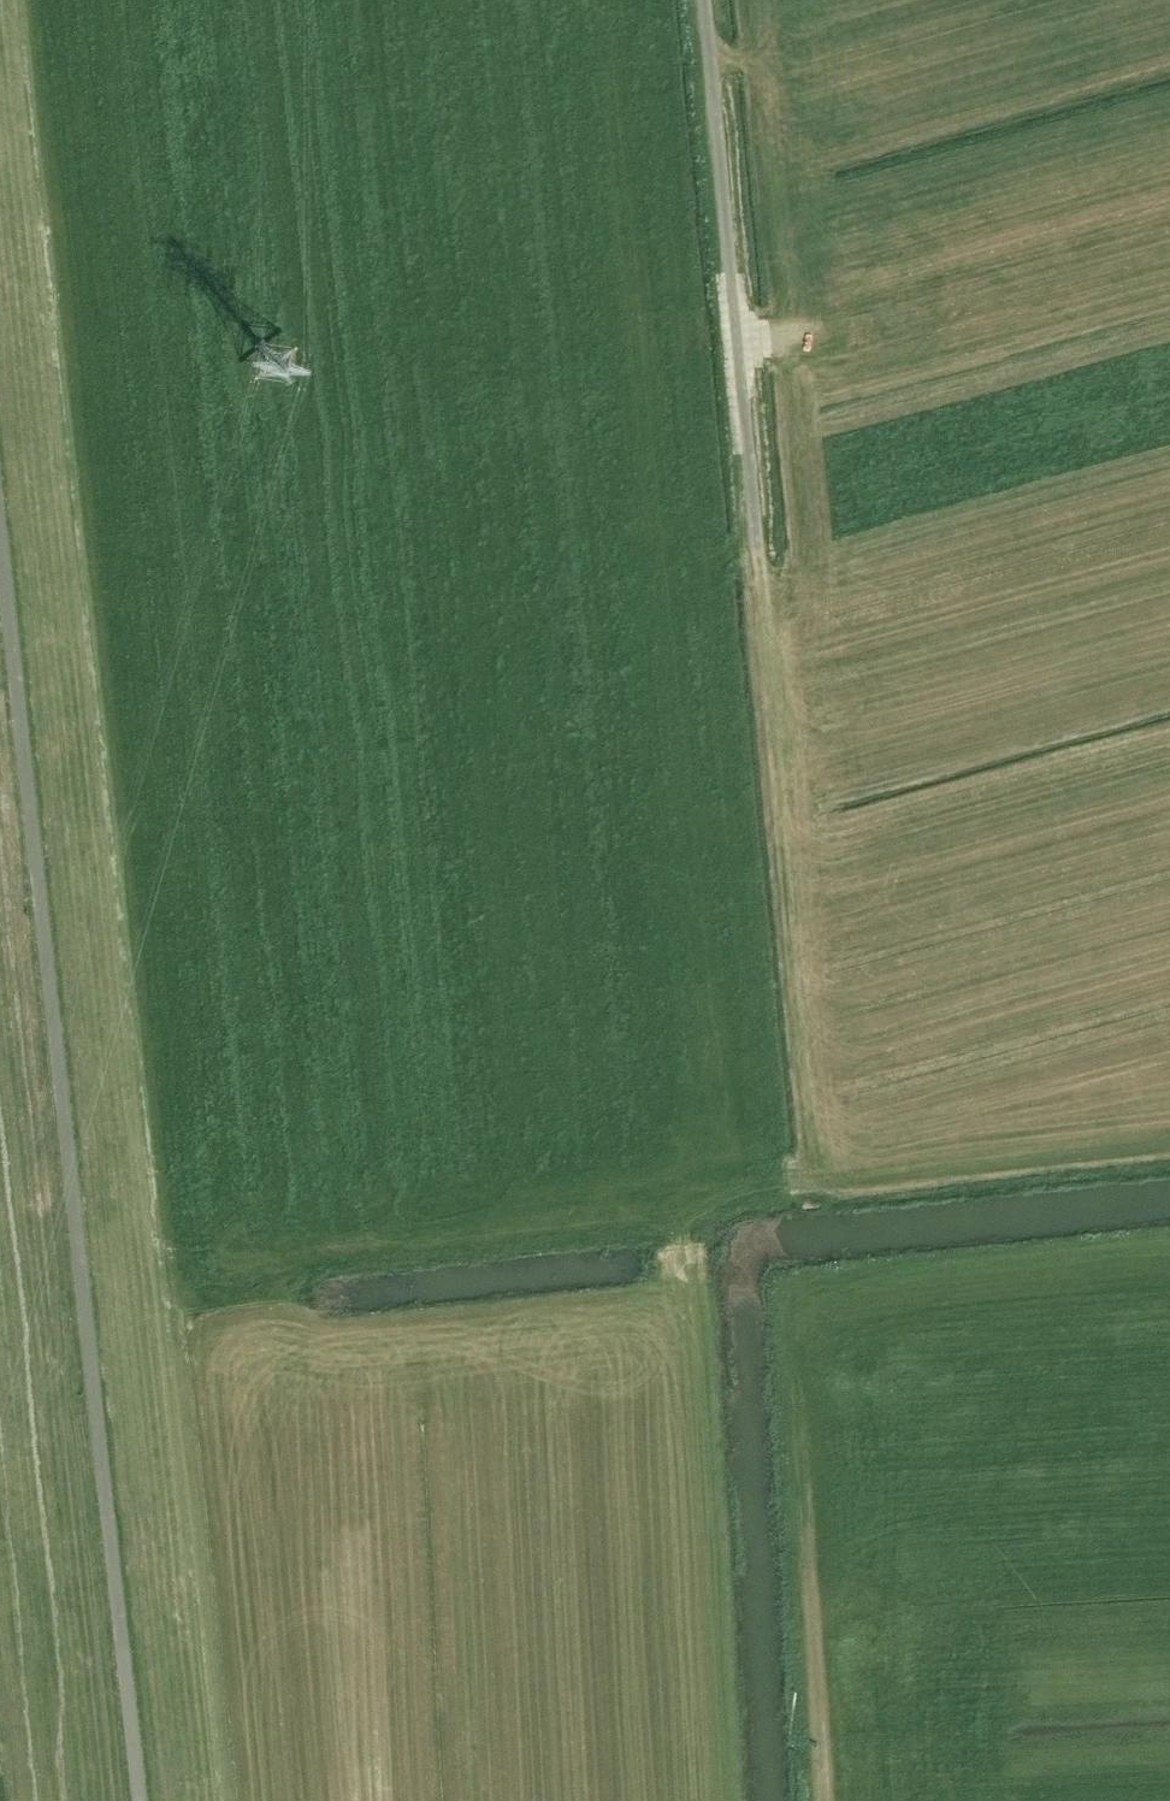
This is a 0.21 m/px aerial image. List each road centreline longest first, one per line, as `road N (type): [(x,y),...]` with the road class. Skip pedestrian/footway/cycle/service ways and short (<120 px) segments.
road 1 (track): [(812,1568),(823,1800)]

